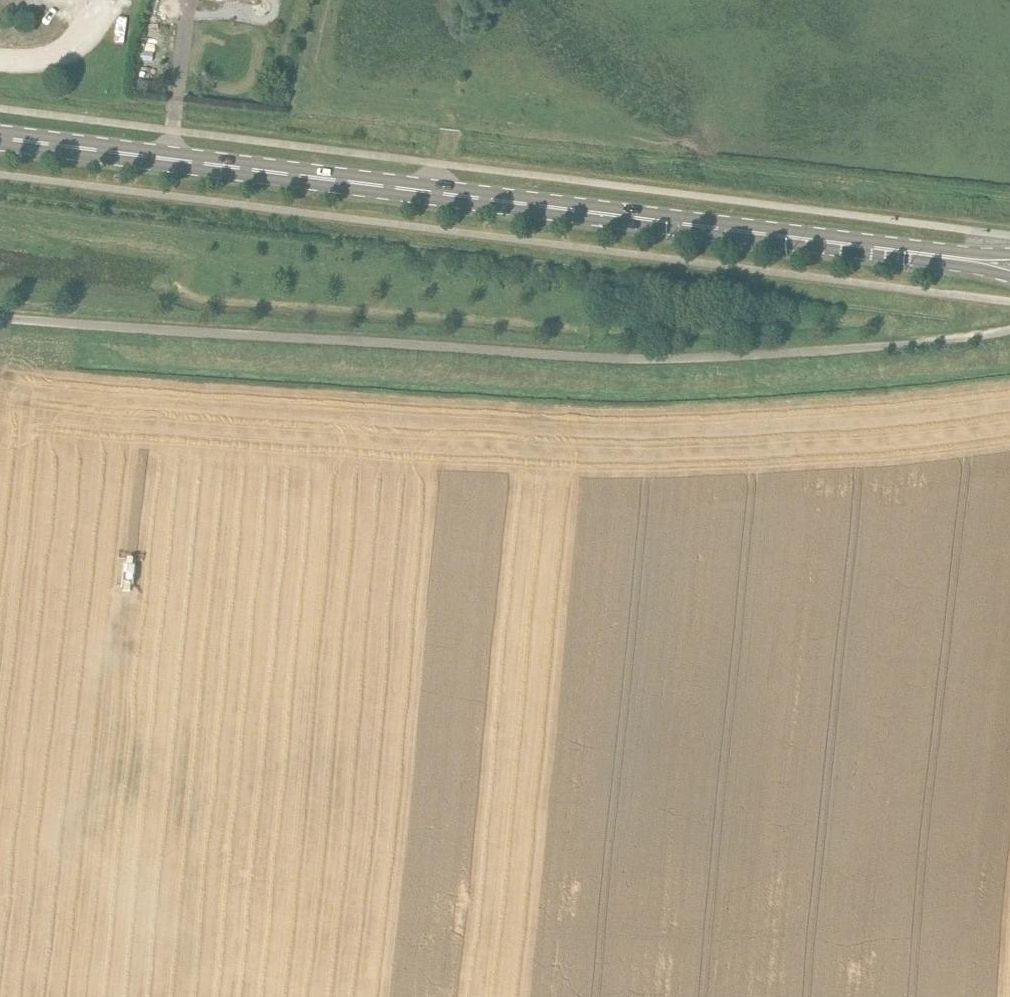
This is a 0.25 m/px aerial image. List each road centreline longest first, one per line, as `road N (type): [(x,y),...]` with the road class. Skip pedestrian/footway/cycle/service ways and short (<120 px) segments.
road 1 (unclassified): [(0,317),(633,358),(898,344),(1009,329)]
road 2 (primary): [(972,260),(0,137)]

